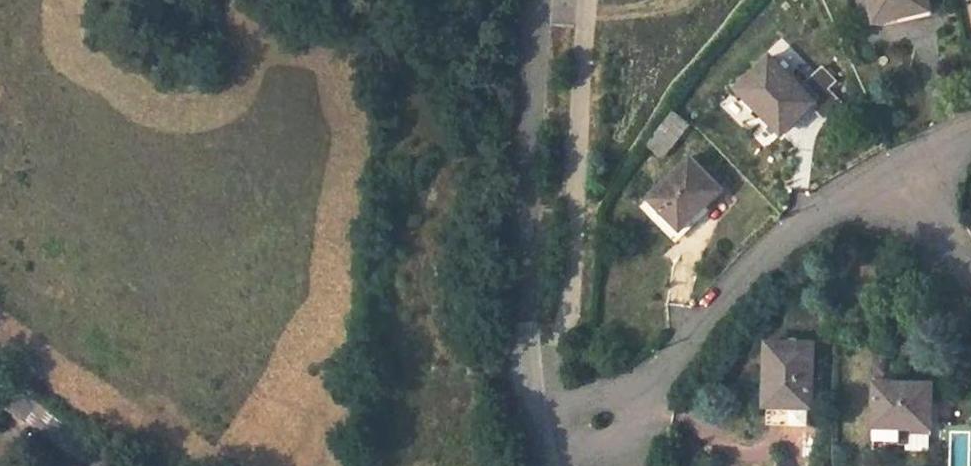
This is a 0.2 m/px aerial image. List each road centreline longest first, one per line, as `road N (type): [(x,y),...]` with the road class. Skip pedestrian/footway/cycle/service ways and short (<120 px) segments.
road 1 (residential): [(906,173),(803,225),(605,421),(533,432)]
road 2 (unclassified): [(532,0),(524,287),(533,432)]
road 3 (unclassified): [(0,386),(120,465)]

